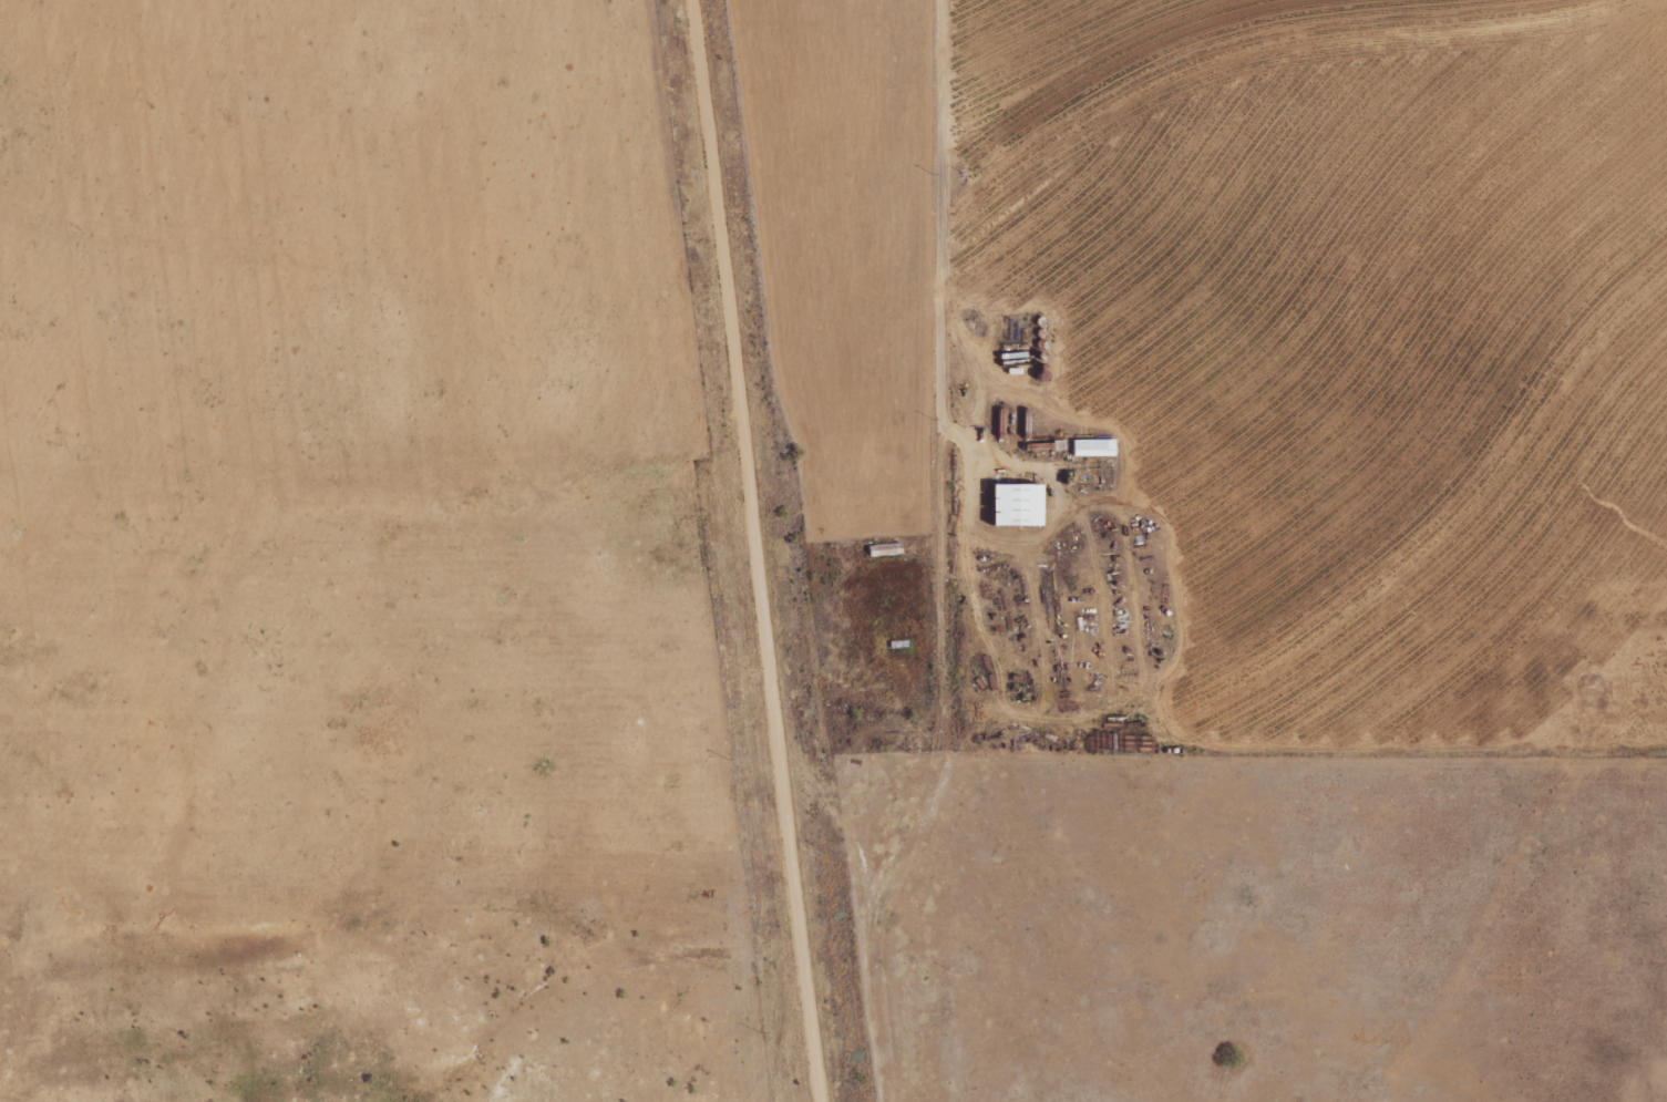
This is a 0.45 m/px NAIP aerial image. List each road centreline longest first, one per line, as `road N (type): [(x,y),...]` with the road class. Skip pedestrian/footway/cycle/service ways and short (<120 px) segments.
road 1 (residential): [(1010,1101),(970,975),(982,720),(915,579),(928,0)]

